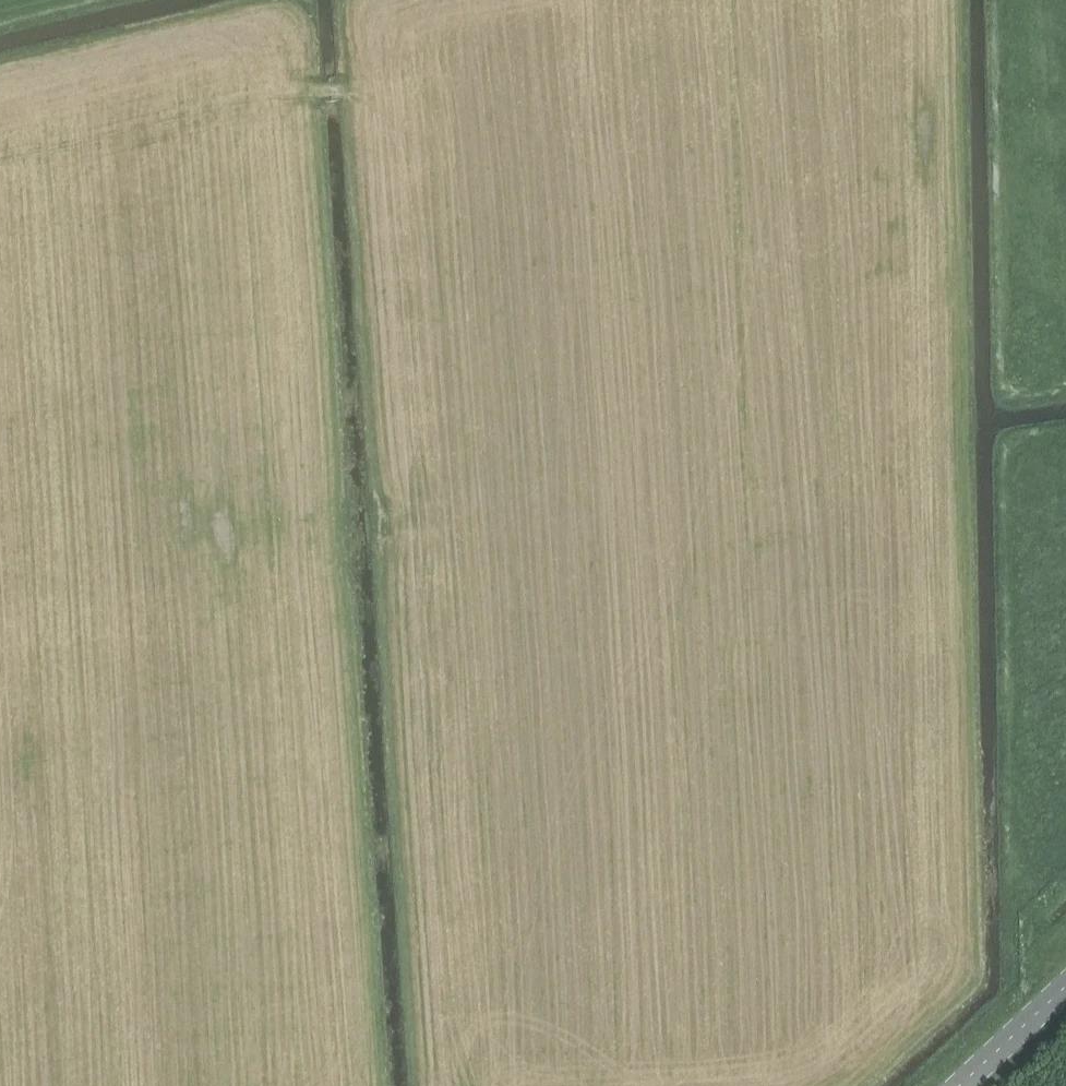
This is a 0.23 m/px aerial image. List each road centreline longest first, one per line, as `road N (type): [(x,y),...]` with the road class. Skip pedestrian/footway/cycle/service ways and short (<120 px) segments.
road 1 (unclassified): [(1065,987),(960,1085)]

